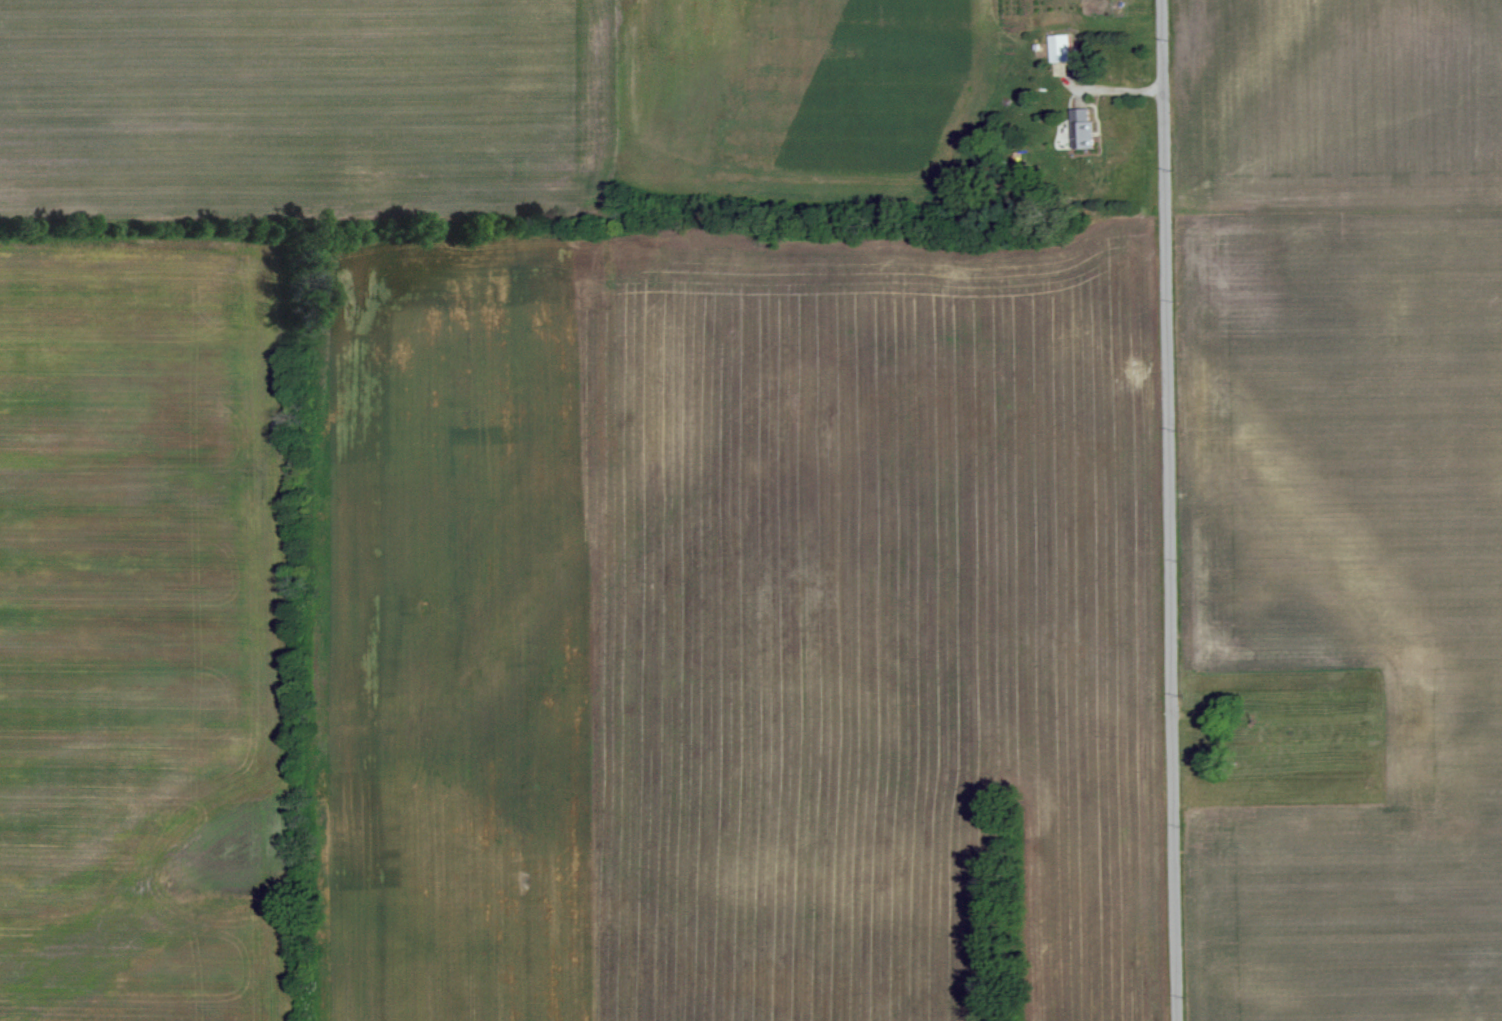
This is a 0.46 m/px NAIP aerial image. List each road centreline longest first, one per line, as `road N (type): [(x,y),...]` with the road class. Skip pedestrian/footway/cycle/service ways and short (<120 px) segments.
road 1 (residential): [(1181,1020),(1162,0)]

